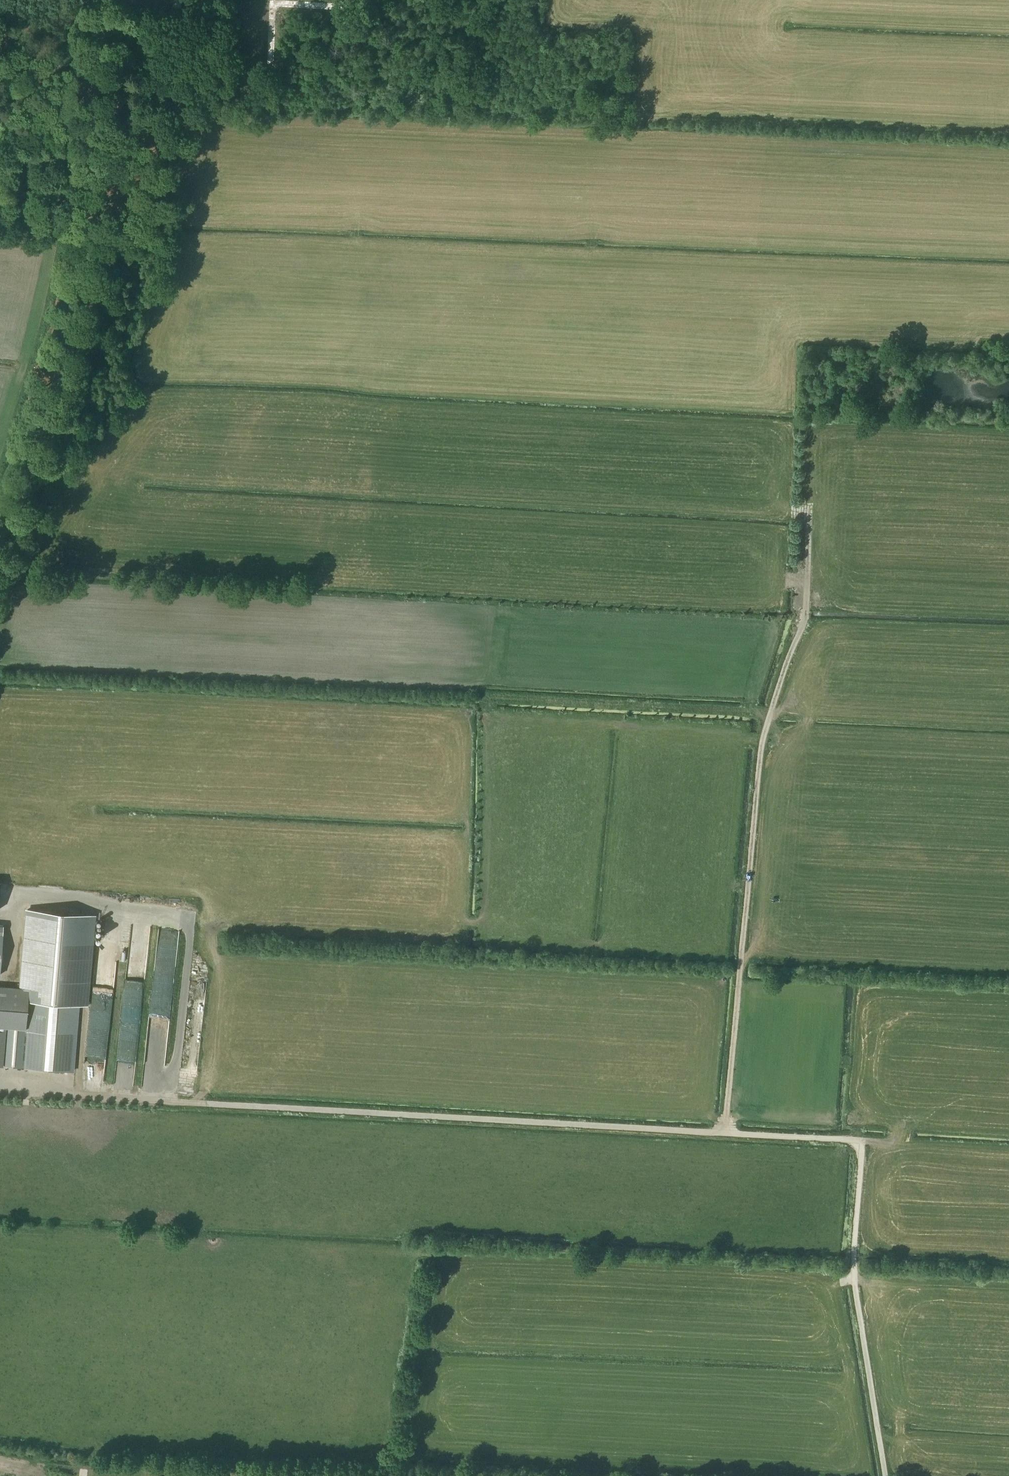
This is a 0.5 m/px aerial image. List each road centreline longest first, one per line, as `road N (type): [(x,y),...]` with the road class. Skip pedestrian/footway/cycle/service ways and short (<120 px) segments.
road 1 (unclassified): [(0,547),(73,313),(102,0)]
road 2 (track): [(0,28),(50,66),(92,119)]

